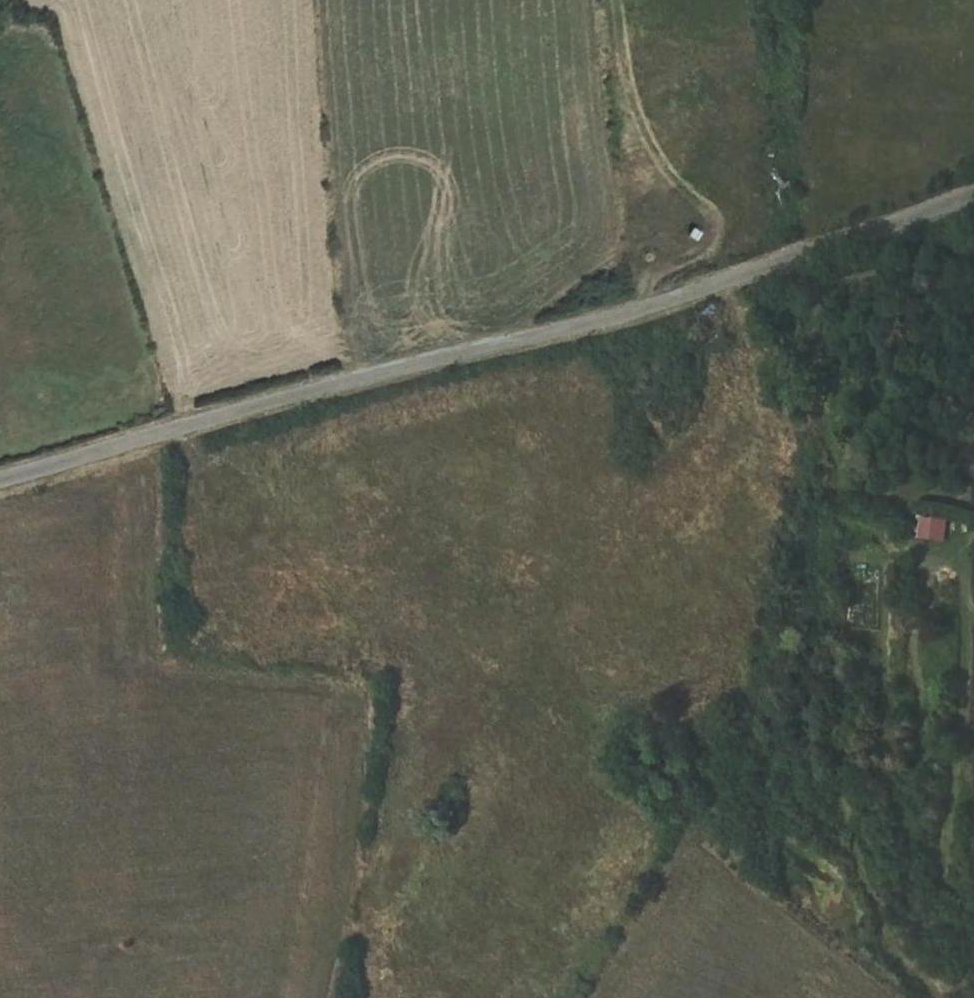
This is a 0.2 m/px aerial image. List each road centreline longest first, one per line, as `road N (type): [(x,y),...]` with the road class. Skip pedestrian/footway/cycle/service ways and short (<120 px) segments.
road 1 (unclassified): [(973,193),(627,318),(0,476)]

